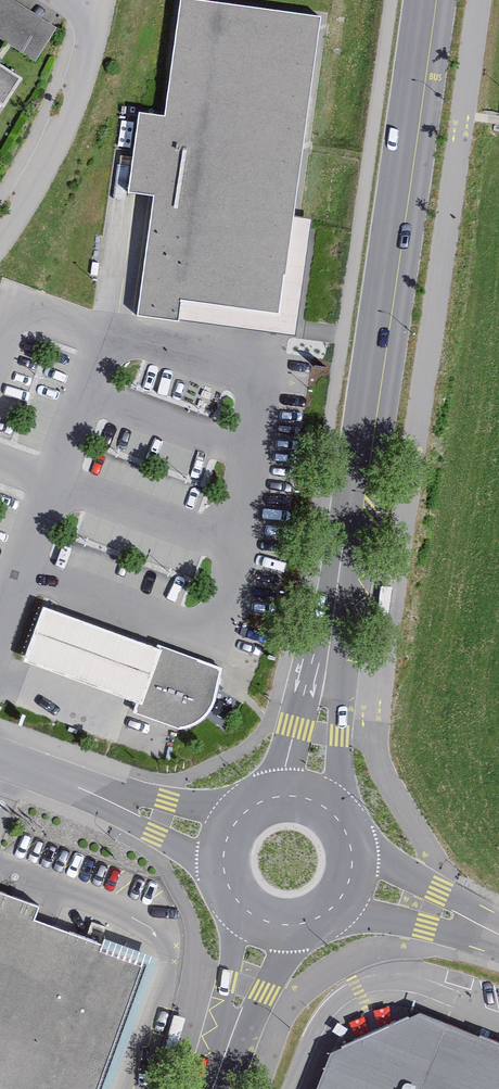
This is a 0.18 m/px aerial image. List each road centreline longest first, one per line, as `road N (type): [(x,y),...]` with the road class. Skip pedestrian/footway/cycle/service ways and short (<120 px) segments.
road 1 (tertiary): [(432,0),(350,543)]
road 2 (tertiary): [(350,543),(301,732),(258,793)]
road 3 (tertiary): [(333,808),(350,543)]
road 4 (residential): [(0,237),(54,150),(102,22)]
road 5 (tertiary): [(209,1088),(305,931)]
road 6 (unclassified): [(60,783),(212,874)]
road 7 (tertiary): [(235,915),(203,1088)]
road 8 (unclassified): [(233,809),(60,783)]
road 9 (residential): [(474,929),(350,831)]
road 10 (residential): [(325,921),(474,929)]

